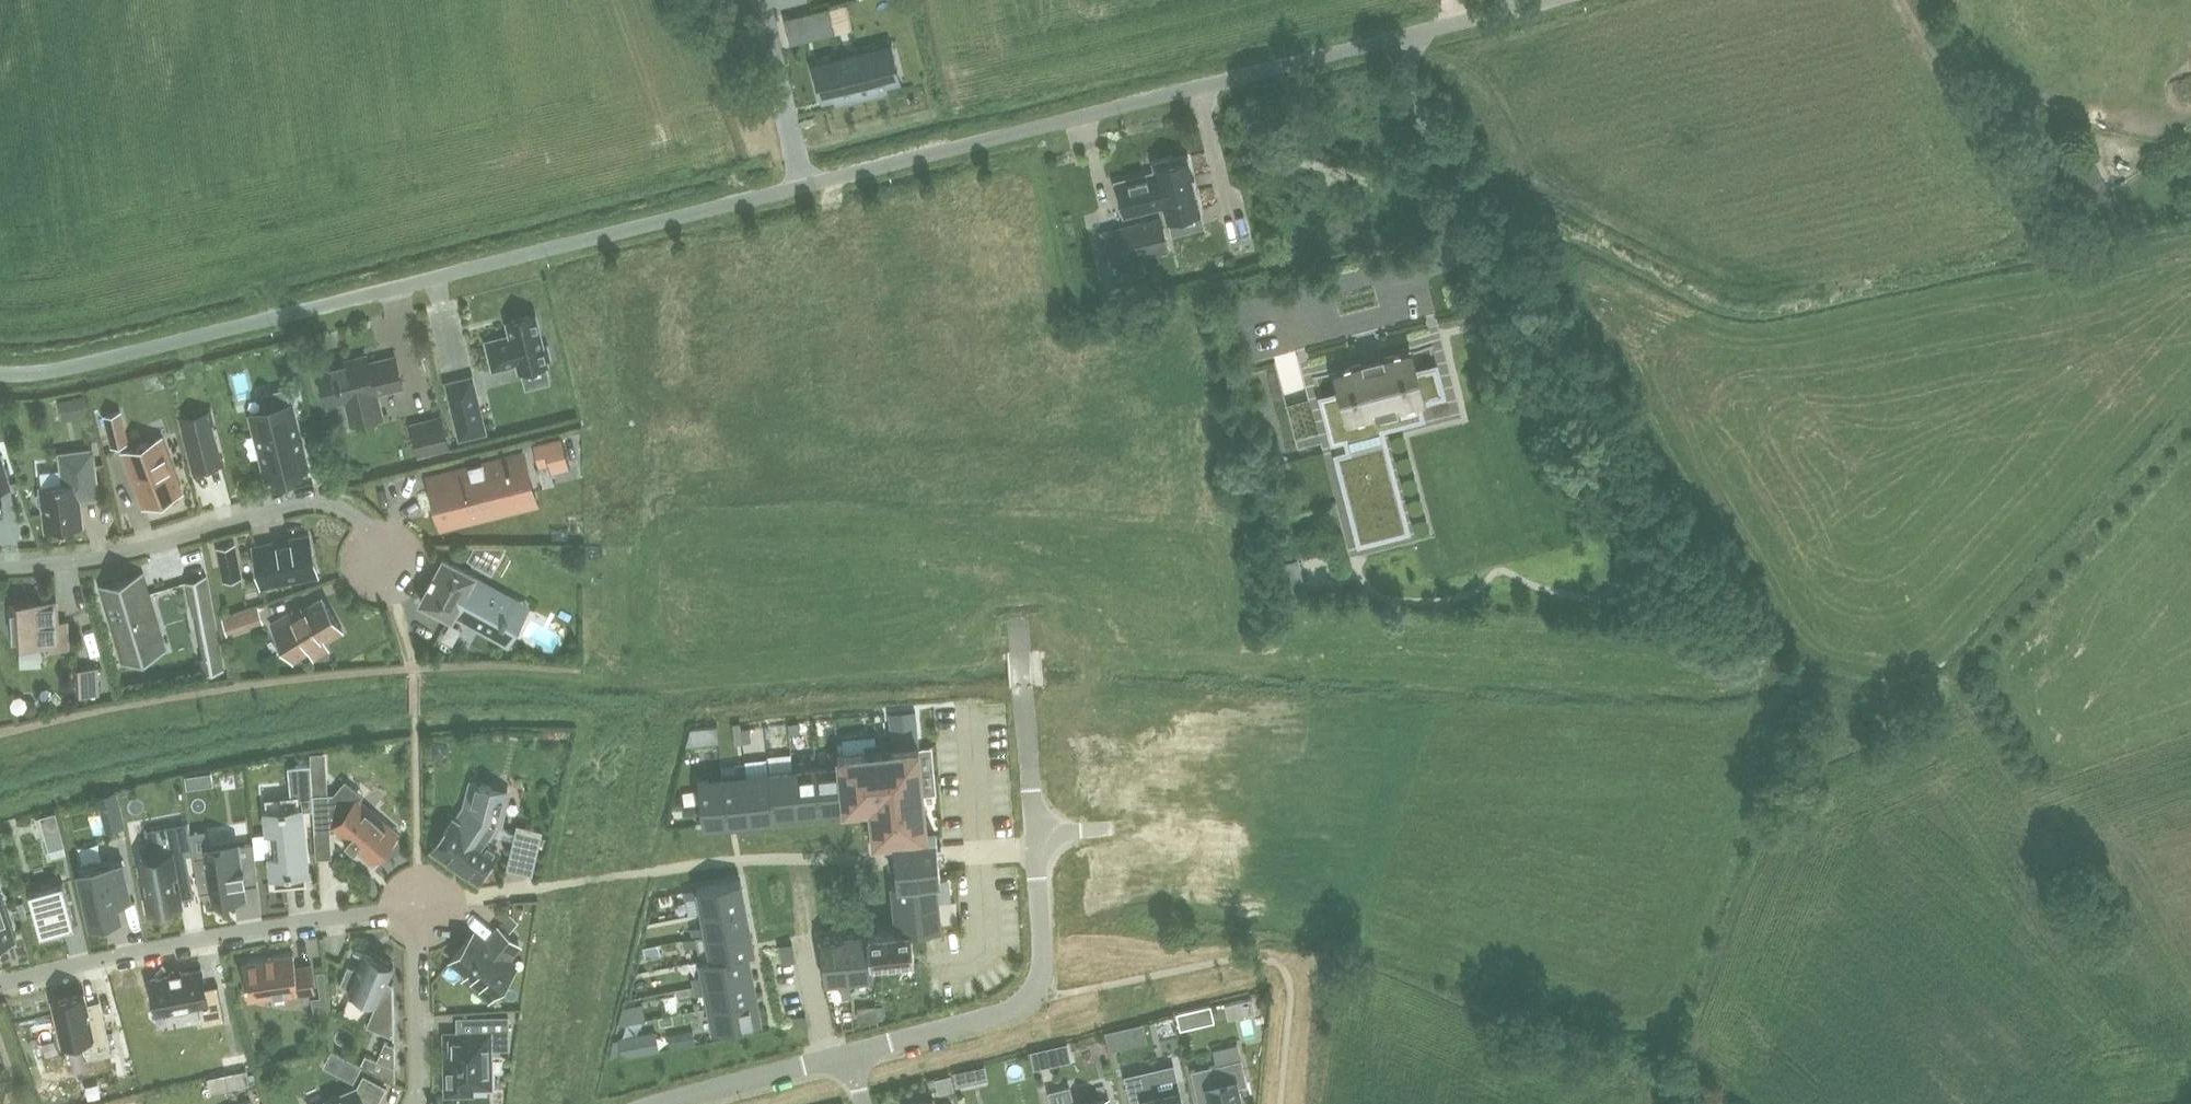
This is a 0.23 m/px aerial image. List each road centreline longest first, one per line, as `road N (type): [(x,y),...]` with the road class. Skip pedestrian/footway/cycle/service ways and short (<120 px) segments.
road 1 (unclassified): [(1555,0),(150,351),(0,374)]
road 2 (residential): [(385,566),(375,538),(328,498),(64,565),(0,566)]
road 3 (residential): [(419,909),(103,956),(0,983)]
road 4 (residential): [(853,1056),(1032,999),(1042,975),(1036,831)]
road 5 (residential): [(1036,831),(1019,621)]
road 6 (residential): [(419,909),(414,1103)]
road 7 (residential): [(666,1103),(853,1056)]
road 8 (track): [(804,188),(765,0)]

